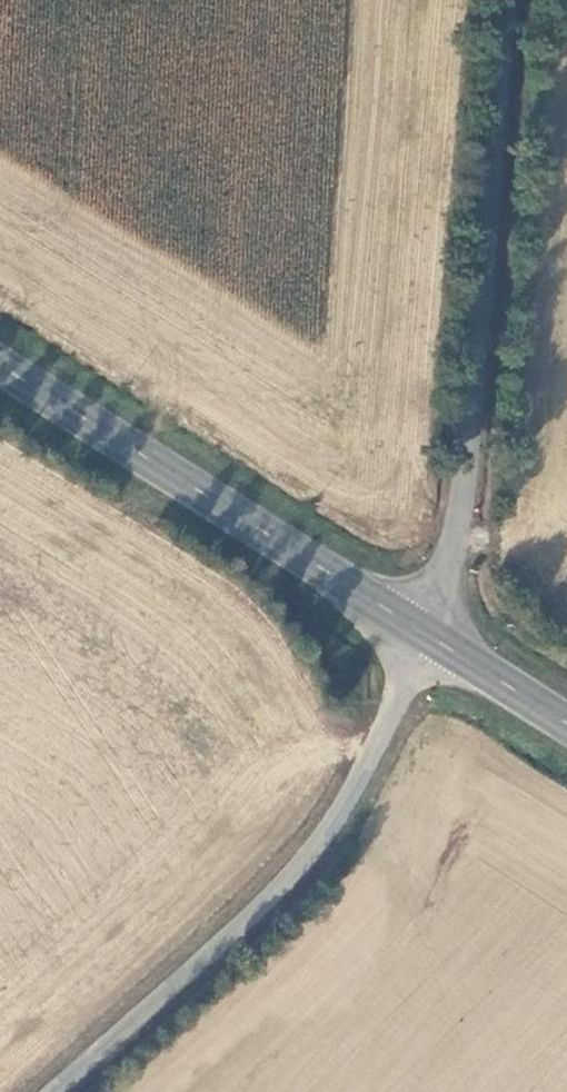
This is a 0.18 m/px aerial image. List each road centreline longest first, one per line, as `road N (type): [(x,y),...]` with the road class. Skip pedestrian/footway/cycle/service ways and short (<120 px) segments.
road 1 (unclassified): [(506,0),(468,437),(427,632)]
road 2 (unclassified): [(427,632),(351,788),(303,862),(48,1091)]
road 3 (primary): [(427,632),(0,362)]
road 4 (primary): [(566,720),(427,632)]

